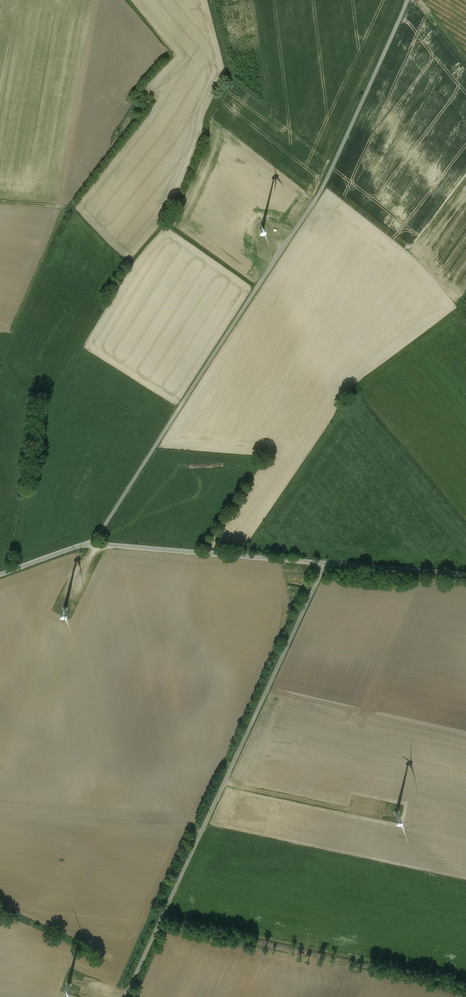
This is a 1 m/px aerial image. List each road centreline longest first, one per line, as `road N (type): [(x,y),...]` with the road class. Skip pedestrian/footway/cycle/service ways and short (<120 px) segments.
road 1 (unclassified): [(407,0),(322,189),(92,543)]
road 2 (unclassified): [(126,996),(322,563)]
road 3 (unclassified): [(92,543),(322,563)]
road 4 (unclassified): [(465,575),(322,563)]

